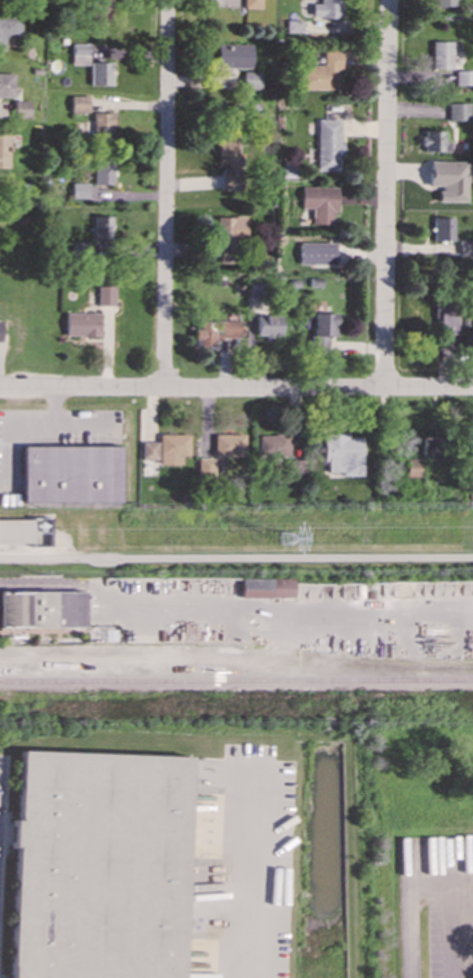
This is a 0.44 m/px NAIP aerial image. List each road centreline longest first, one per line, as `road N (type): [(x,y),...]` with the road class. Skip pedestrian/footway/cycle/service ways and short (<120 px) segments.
road 1 (residential): [(472,388),(0,387)]
road 2 (residential): [(389,0),(384,389)]
road 3 (residential): [(168,0),(164,389)]

